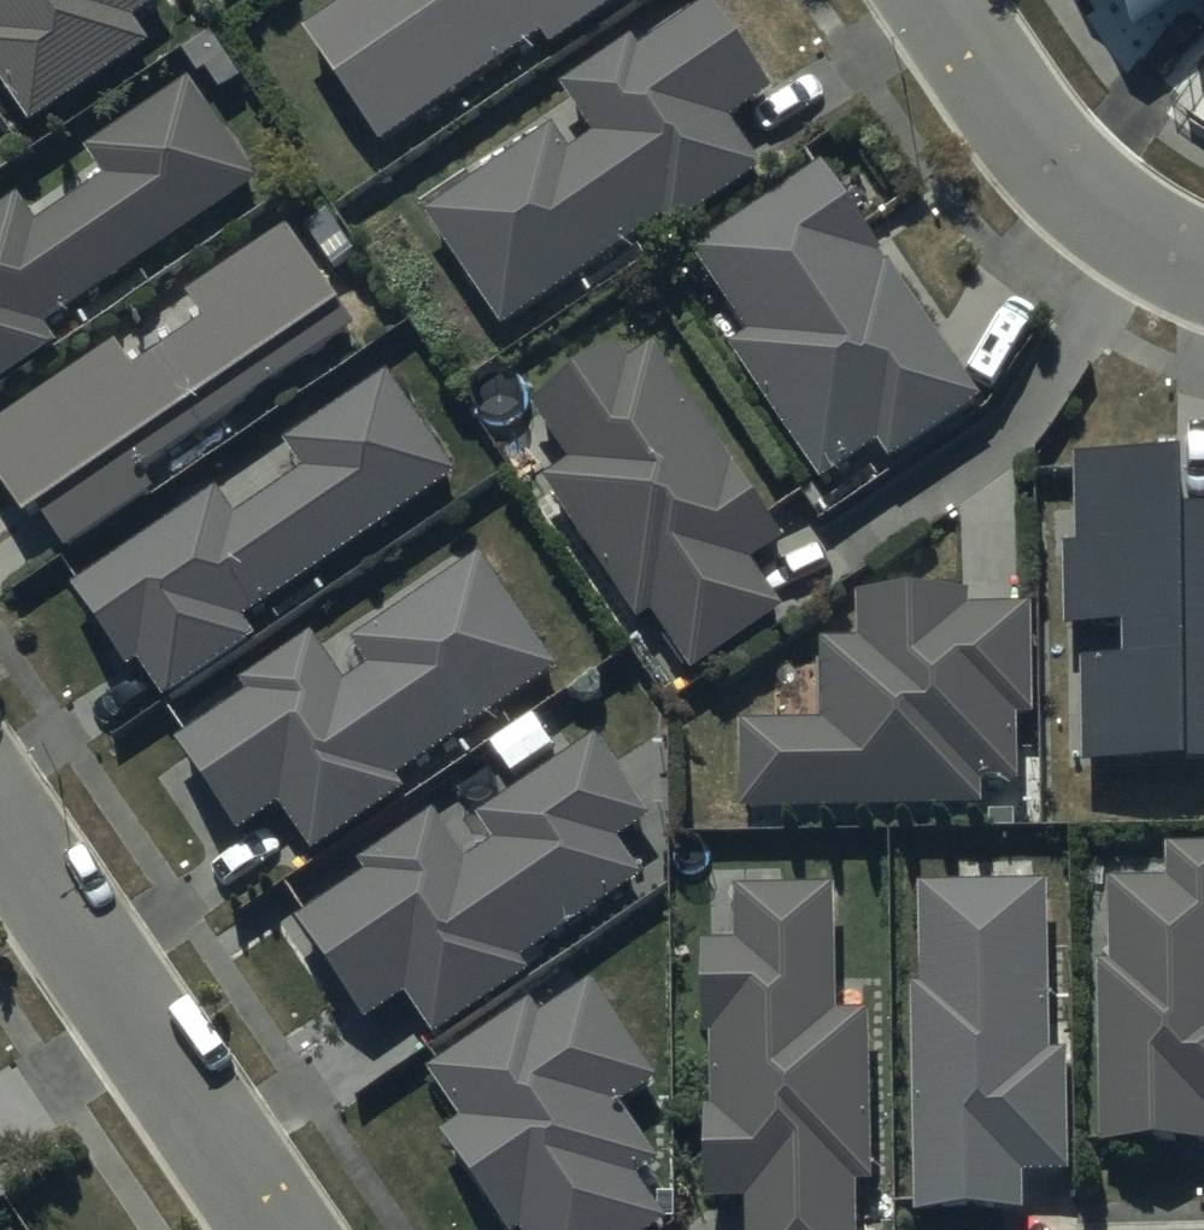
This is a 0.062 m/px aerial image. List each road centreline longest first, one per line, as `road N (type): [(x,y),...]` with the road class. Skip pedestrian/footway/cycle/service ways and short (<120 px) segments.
road 1 (residential): [(282,1229),(0,819)]
road 2 (residential): [(1203,264),(1160,246),(1100,198),(1021,116),(937,0)]

